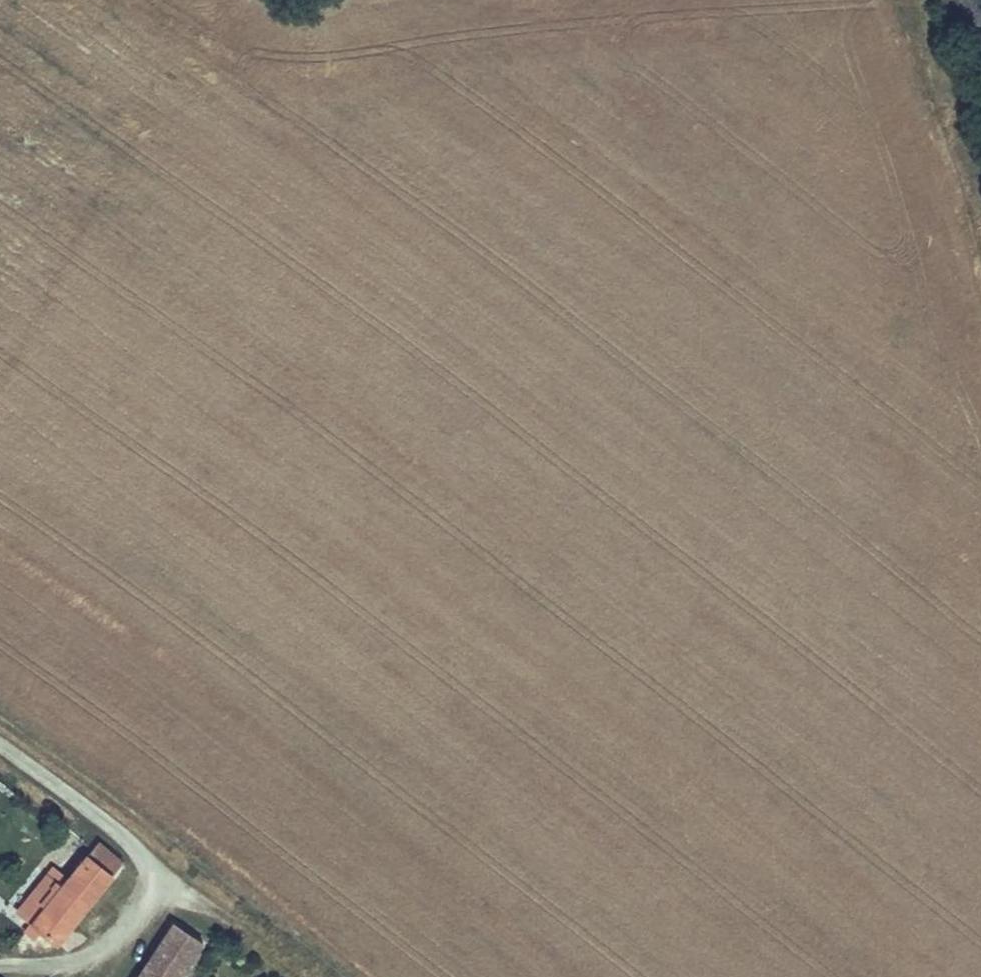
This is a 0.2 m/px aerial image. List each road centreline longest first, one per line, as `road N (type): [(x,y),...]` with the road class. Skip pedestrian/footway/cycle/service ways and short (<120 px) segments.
road 1 (unclassified): [(0,747),(170,874)]
road 2 (track): [(301,976),(170,874)]

